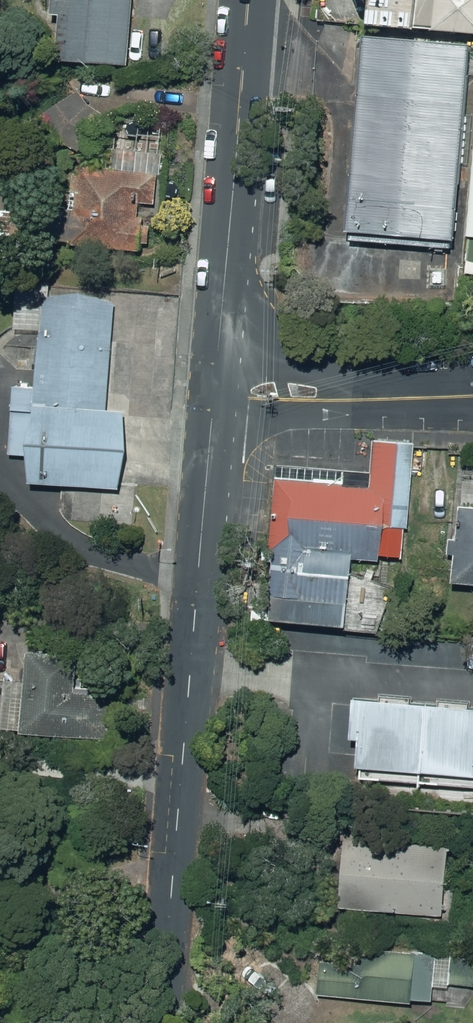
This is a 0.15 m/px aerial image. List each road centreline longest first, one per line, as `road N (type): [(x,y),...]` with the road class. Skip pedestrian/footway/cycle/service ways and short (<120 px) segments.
road 1 (tertiary): [(162,1022),(211,392)]
road 2 (tertiary): [(211,392),(247,0)]
road 3 (tertiary): [(211,392),(472,399)]

